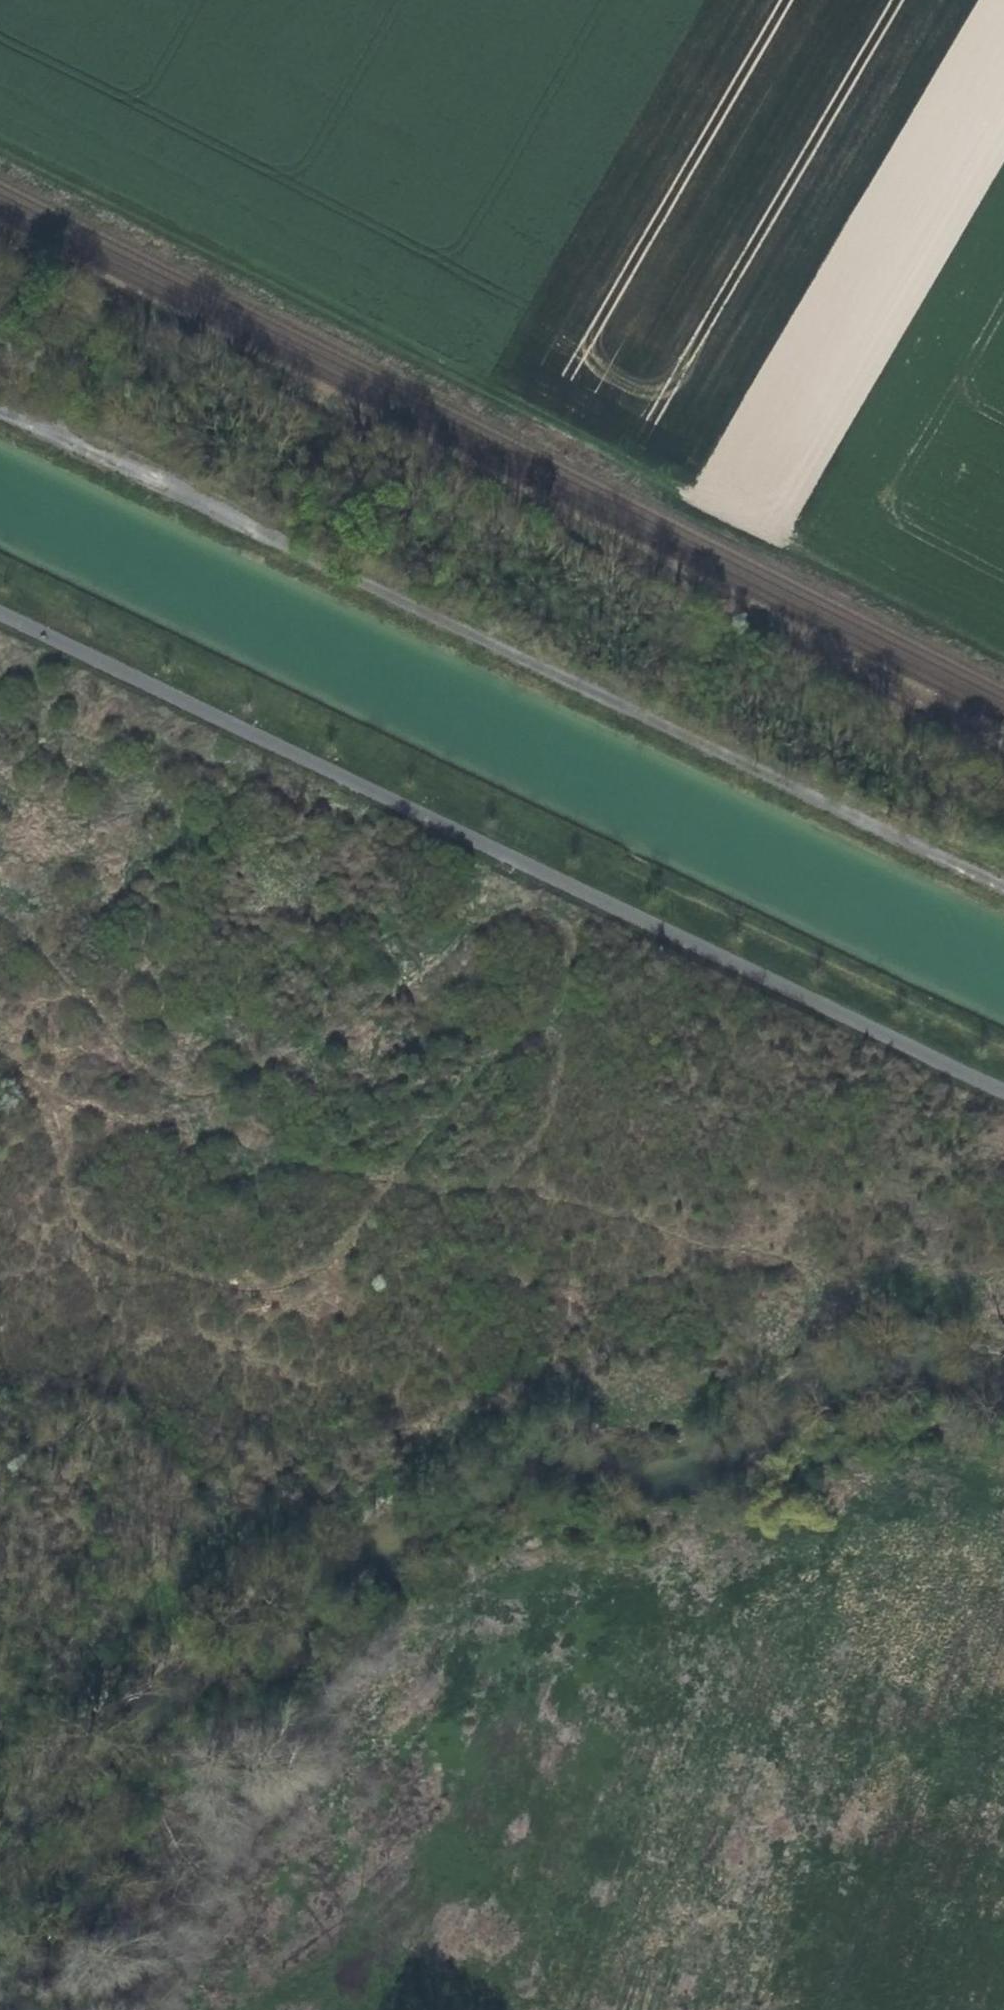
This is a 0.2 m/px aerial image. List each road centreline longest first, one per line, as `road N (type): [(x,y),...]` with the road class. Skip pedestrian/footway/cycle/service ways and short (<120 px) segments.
road 1 (track): [(1003,881),(0,405)]

